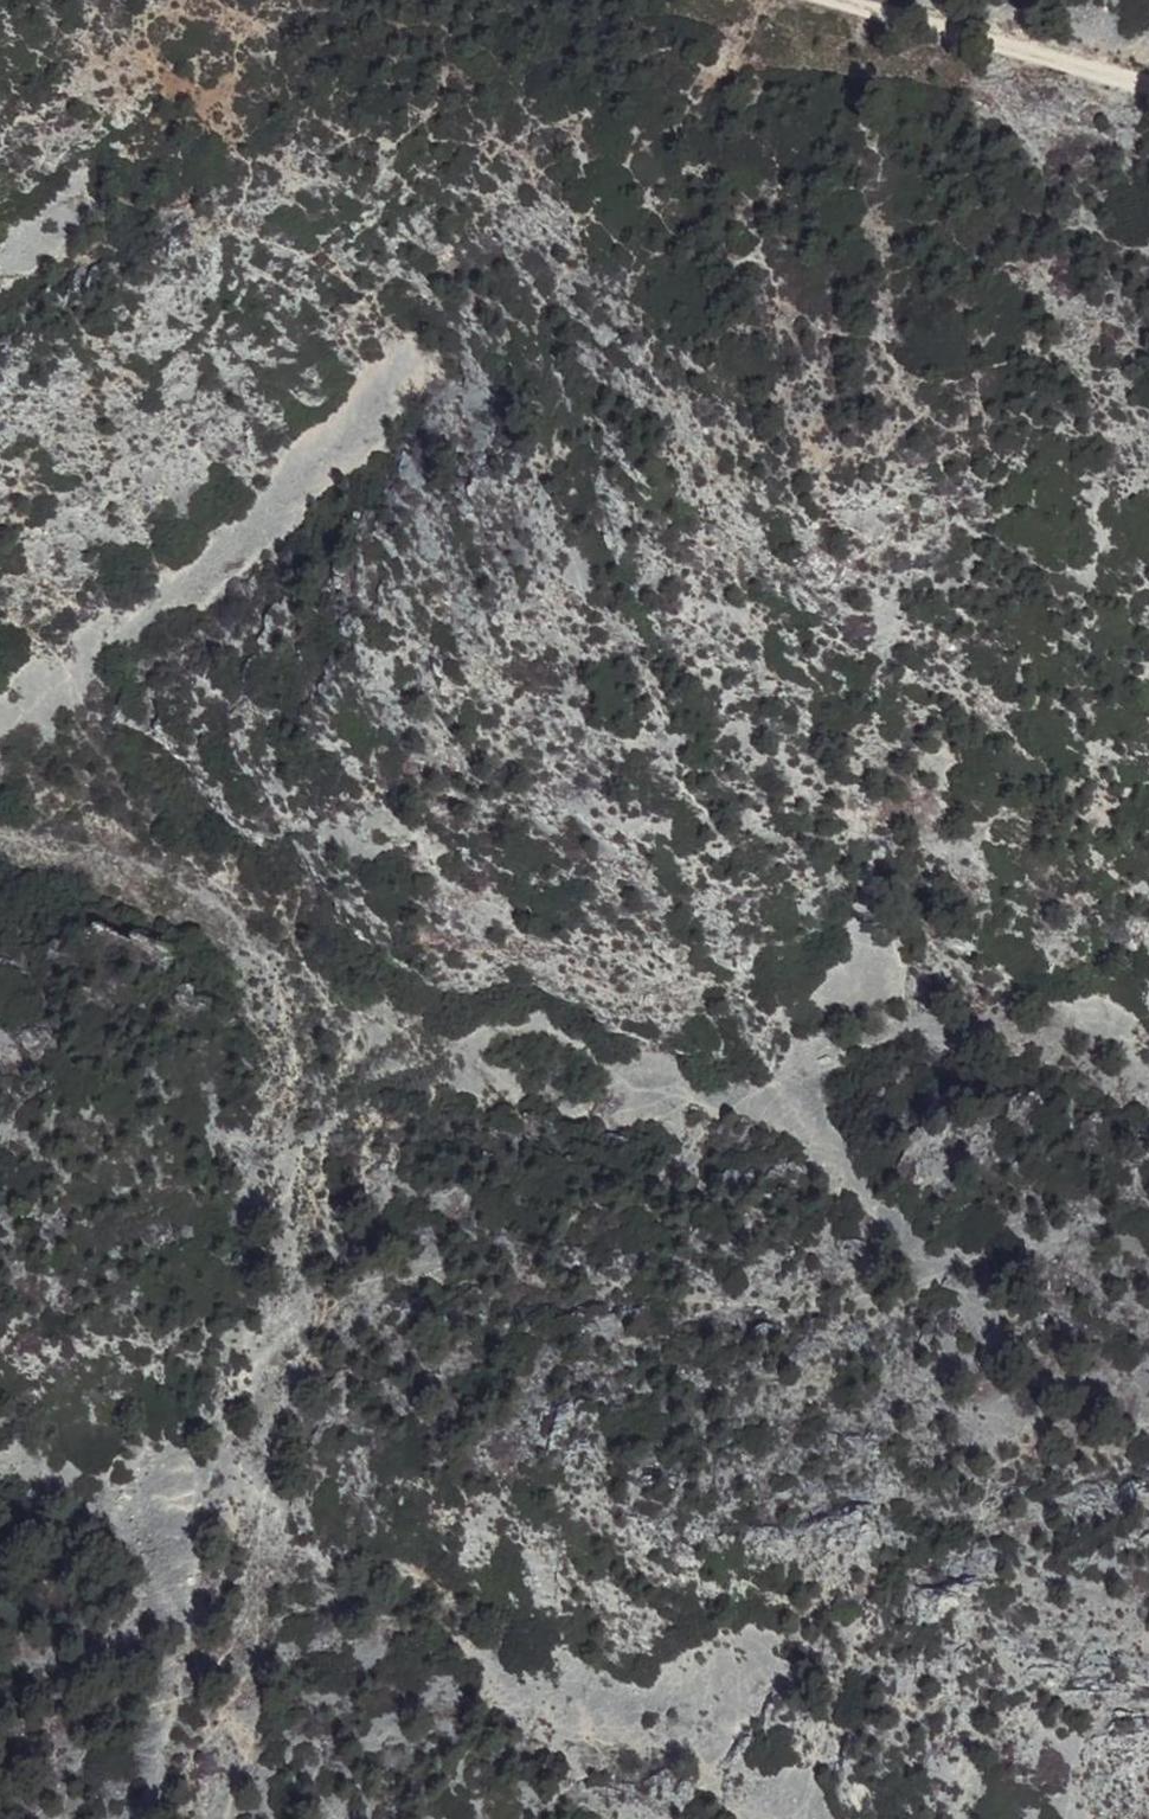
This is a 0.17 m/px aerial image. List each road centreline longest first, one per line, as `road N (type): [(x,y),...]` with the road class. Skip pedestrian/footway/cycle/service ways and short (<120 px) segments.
road 1 (track): [(1148,89),(965,26),(858,0)]

